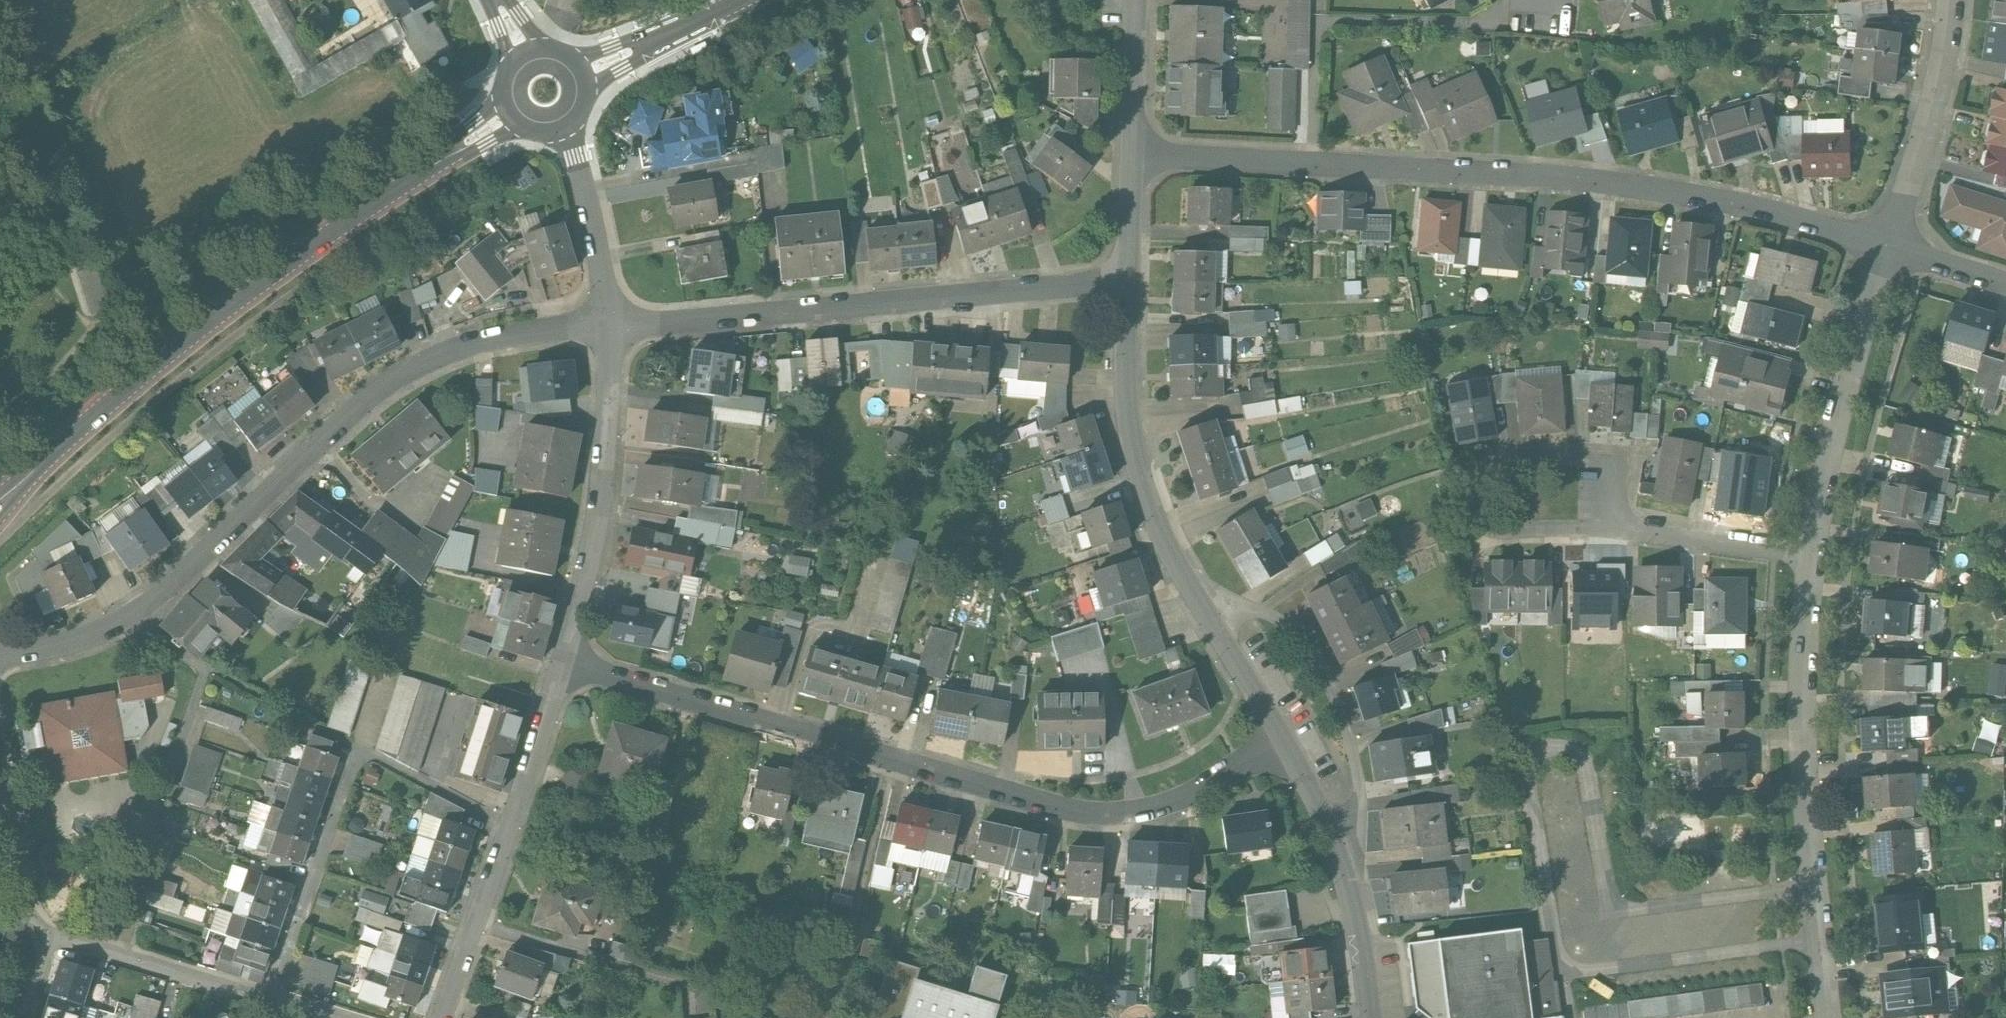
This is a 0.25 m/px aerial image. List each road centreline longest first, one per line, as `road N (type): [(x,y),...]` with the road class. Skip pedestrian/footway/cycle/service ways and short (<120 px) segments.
road 1 (residential): [(1888,248),(1713,197),(1573,177),(1134,156)]
road 2 (residential): [(1290,748),(1187,802),(1087,818),(568,666)]
road 3 (residential): [(0,657),(134,622),(372,397),(458,349),(611,324)]
road 4 (tertiary): [(0,507),(174,350),(452,153)]
road 5 (residential): [(611,324),(1129,283)]
road 6 (residential): [(1824,1017),(1801,707),(1811,556)]
road 7 (residential): [(446,1017),(568,666)]
road 8 (residential): [(1209,615),(1161,532),(1134,446),(1129,283)]
road 9 (residential): [(568,666),(598,538),(611,324)]
road 10 (residential): [(1209,615),(1252,609),(1311,645),(1361,774),(1350,834),(1336,845)]
road 11 (residential): [(1811,556),(1840,408),(1888,248)]
road 12 (residential): [(1611,529),(1615,460),(1492,460),(1491,527),(1507,527)]
road 13 (residential): [(49,933),(310,1013)]
road 14 (residential): [(1888,248),(1945,48),(1950,0)]
road 15 (residential): [(611,324),(565,126)]
road 16 (residential): [(1611,529),(1811,556)]
road 17 (residential): [(1368,1017),(1336,845)]
road 18 (residential): [(0,779),(24,902),(49,933)]
road 19 (residential): [(1134,156),(1138,0)]
road 20 (residential): [(1290,748),(1209,615)]
road 21 (residential): [(1129,283),(1134,156)]
road 22 (residential): [(2005,284),(1888,248)]

